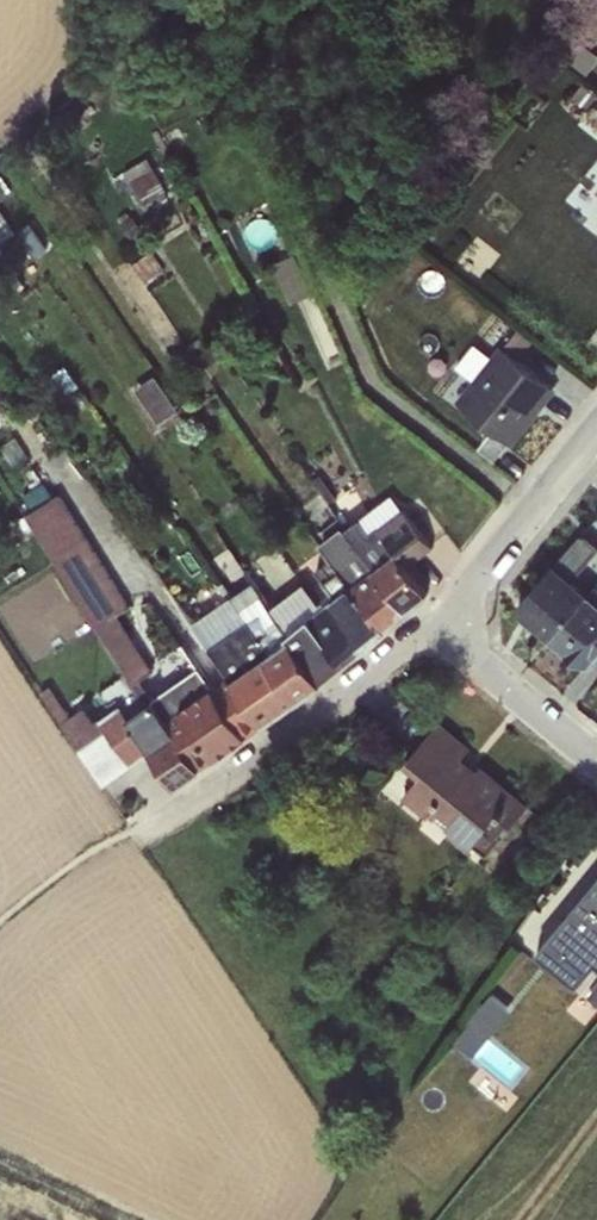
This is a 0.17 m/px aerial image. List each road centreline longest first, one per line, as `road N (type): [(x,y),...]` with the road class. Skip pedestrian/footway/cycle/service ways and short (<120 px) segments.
road 1 (residential): [(440,623),(152,827)]
road 2 (residential): [(596,428),(440,623)]
road 3 (residential): [(440,623),(596,755)]
road 4 (track): [(0,920),(98,846),(152,827)]

